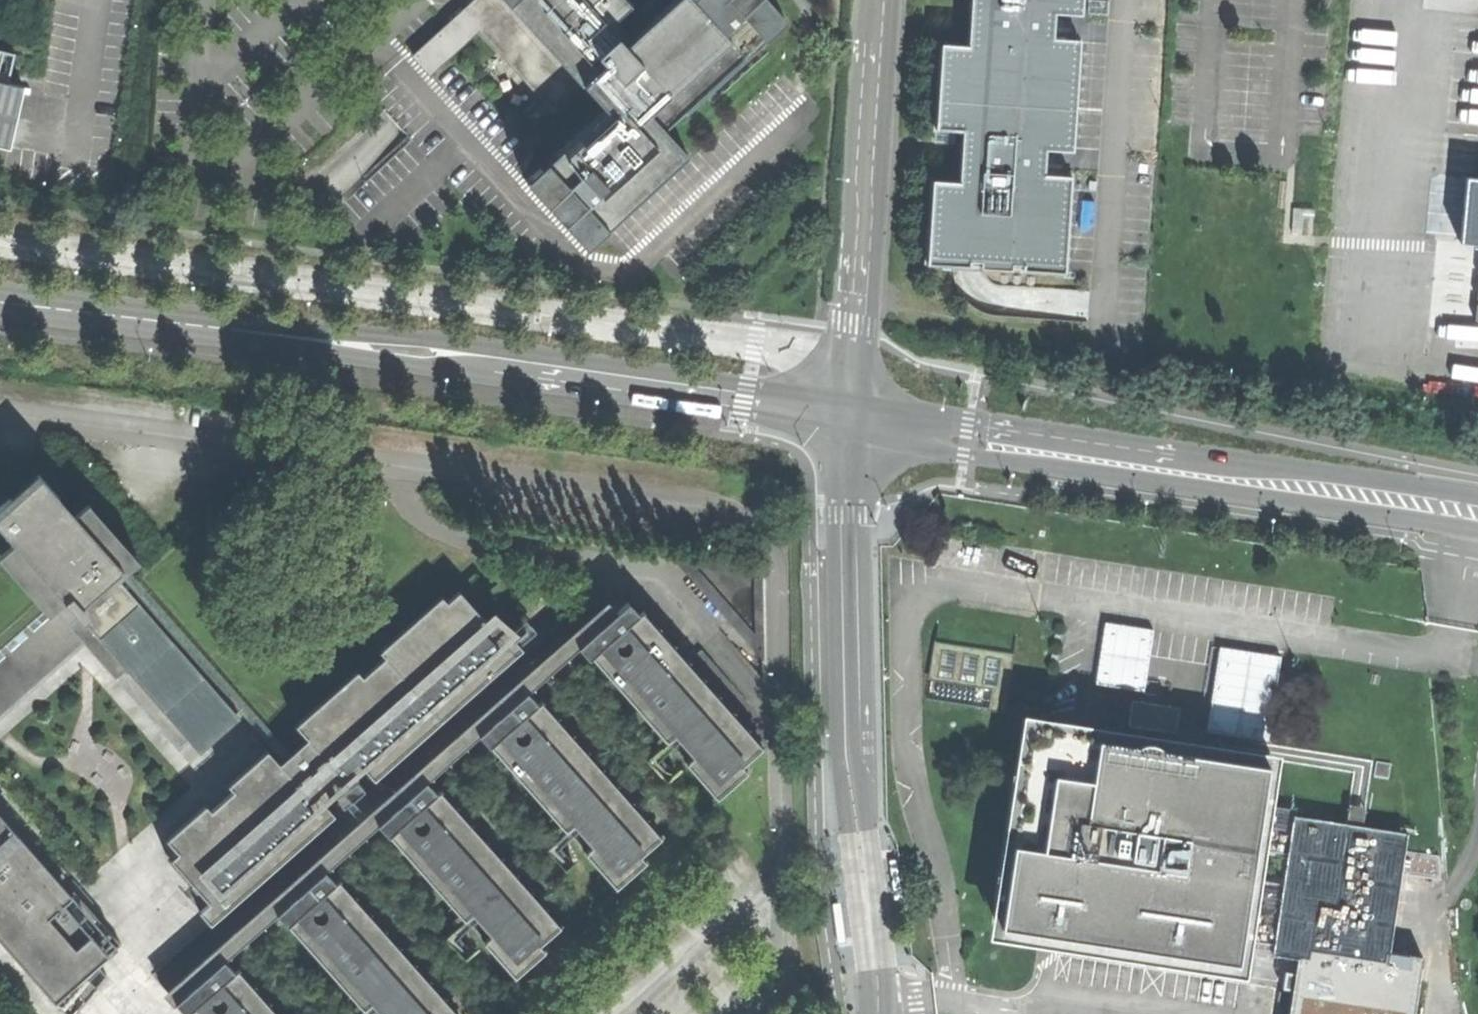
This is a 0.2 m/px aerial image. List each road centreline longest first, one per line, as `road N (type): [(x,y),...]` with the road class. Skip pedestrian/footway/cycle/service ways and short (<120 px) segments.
road 1 (residential): [(850,419),(804,362),(758,345),(0,240)]
road 2 (tertiary): [(850,419),(0,302)]
road 3 (residential): [(882,1013),(852,752),(850,419)]
road 4 (residential): [(879,0),(850,419)]
road 5 (tertiary): [(1224,479),(850,419)]
road 6 (tertiary): [(1224,479),(1292,501),(1477,531)]
road 7 (tertiary): [(1477,493),(1297,467),(1224,479)]

